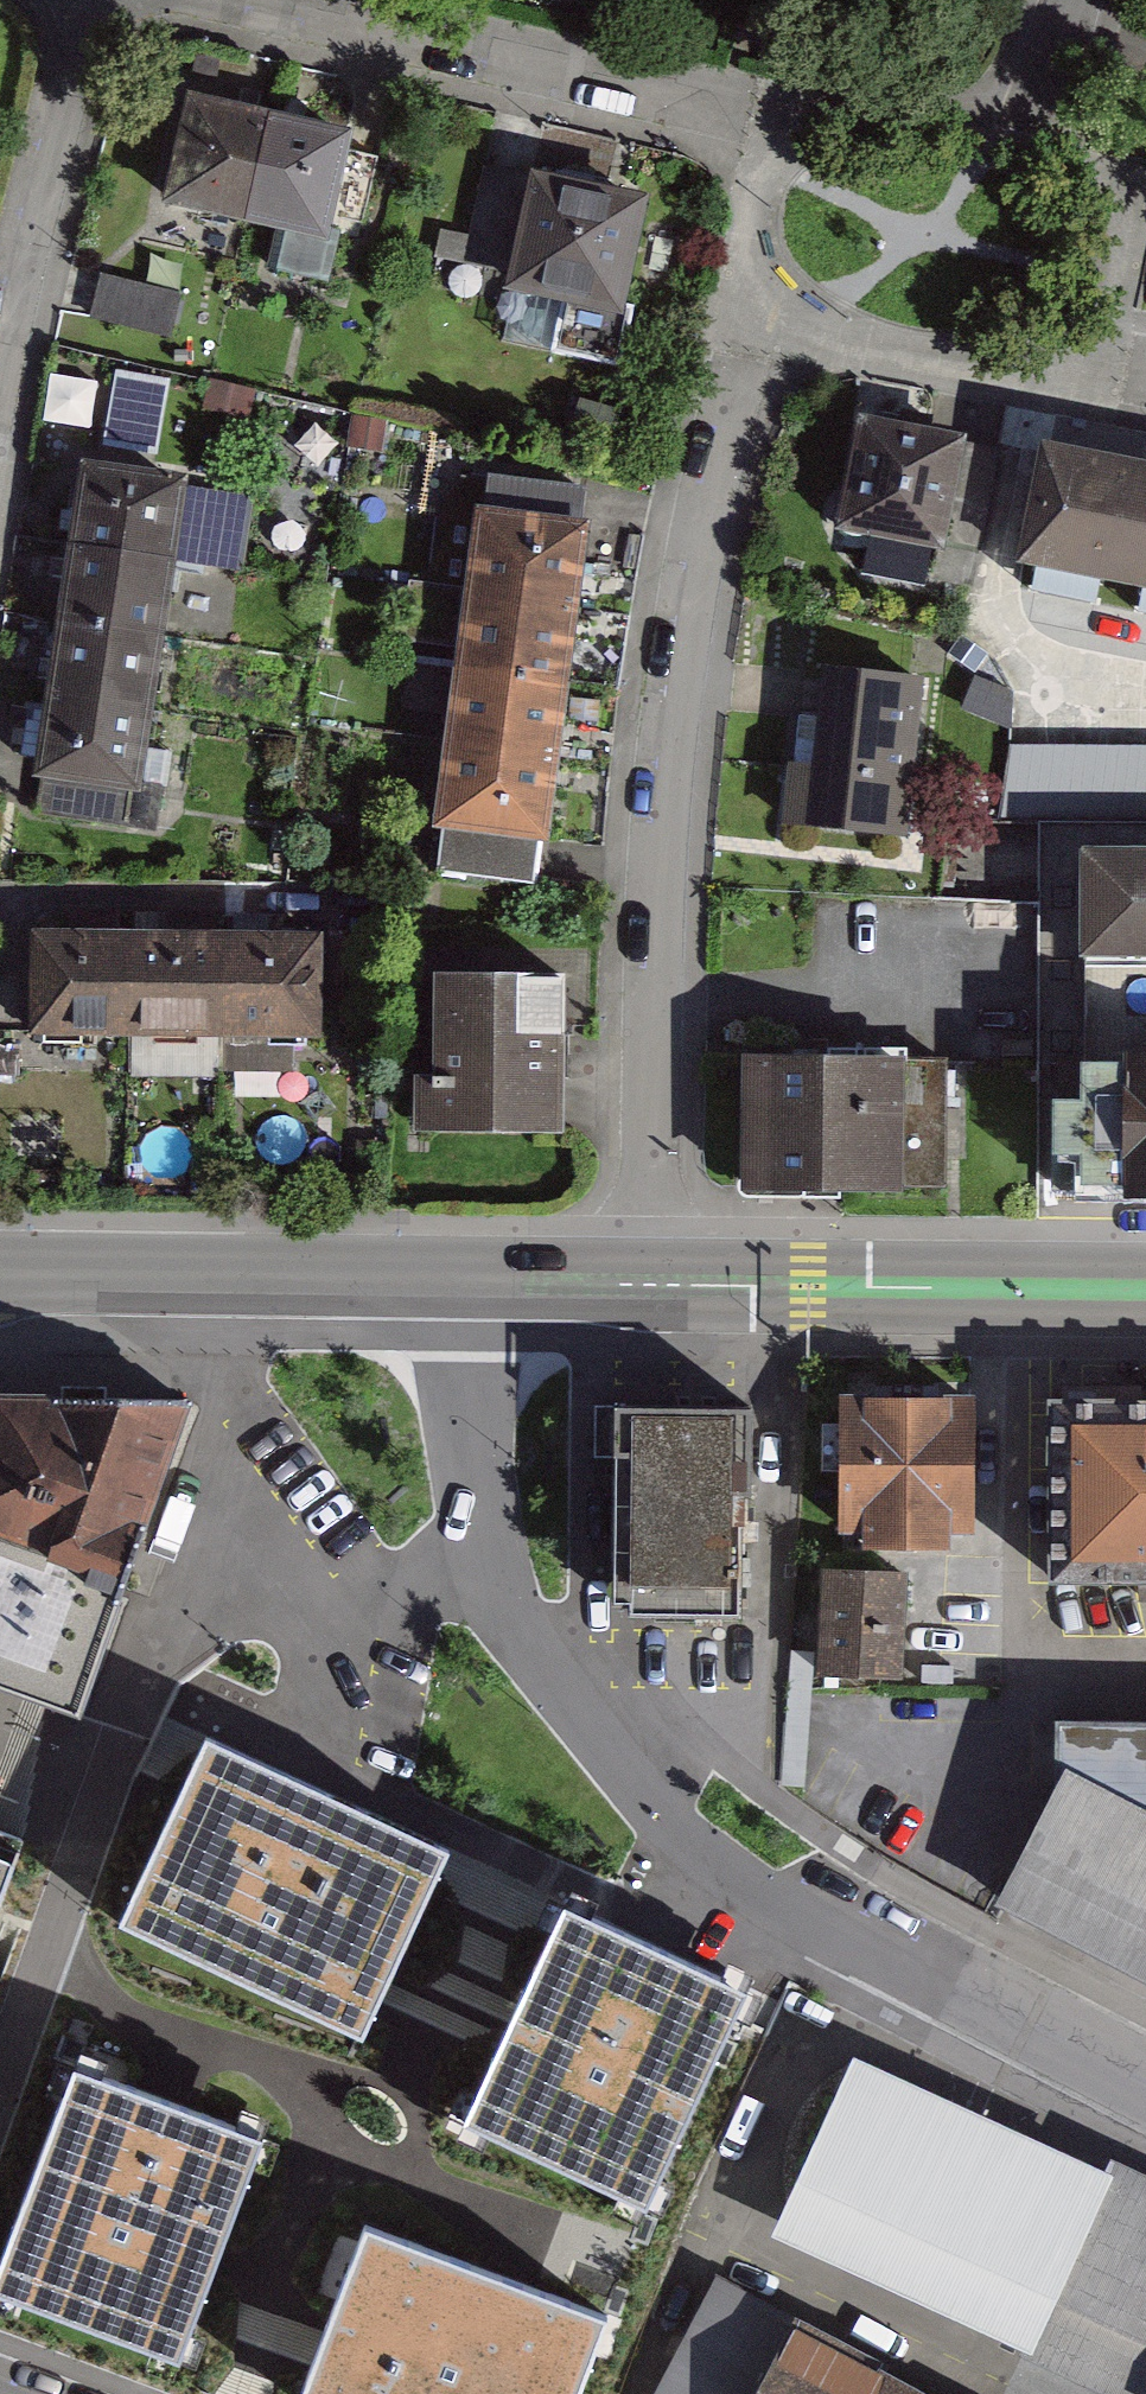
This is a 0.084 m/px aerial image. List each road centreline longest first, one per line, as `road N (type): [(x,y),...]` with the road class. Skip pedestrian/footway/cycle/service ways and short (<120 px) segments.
road 1 (tertiary): [(1145,2084),(766,1881),(676,1813),(618,1751),(553,1673),(504,1590),(491,1549),(464,1282)]
road 2 (residential): [(659,1282),(664,888),(748,374)]
road 3 (residential): [(722,118),(207,0)]
road 4 (primary): [(659,1282),(1145,1288)]
road 5 (primary): [(0,1276),(464,1282)]
road 6 (residential): [(0,397),(96,0)]
road 7 (primary): [(464,1282),(659,1282)]

